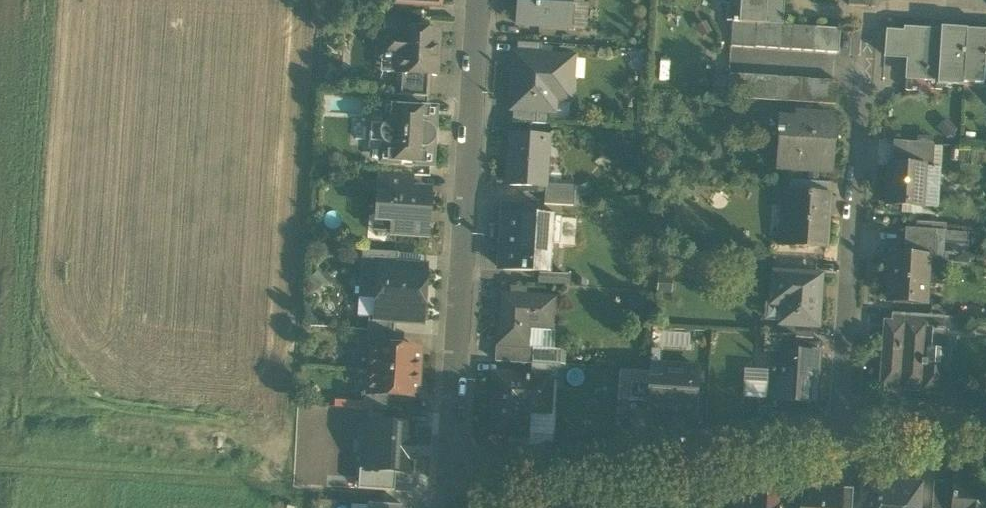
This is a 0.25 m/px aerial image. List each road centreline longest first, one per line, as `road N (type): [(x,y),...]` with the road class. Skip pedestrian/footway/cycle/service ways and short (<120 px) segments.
road 1 (residential): [(445,487),(478,0)]
road 2 (track): [(0,470),(410,497),(445,487)]
road 3 (residential): [(865,15),(844,435)]
road 4 (residential): [(445,487),(844,435)]
road 5 (residential): [(844,435),(985,419)]
road 6 (residential): [(865,15),(888,5),(985,9)]

